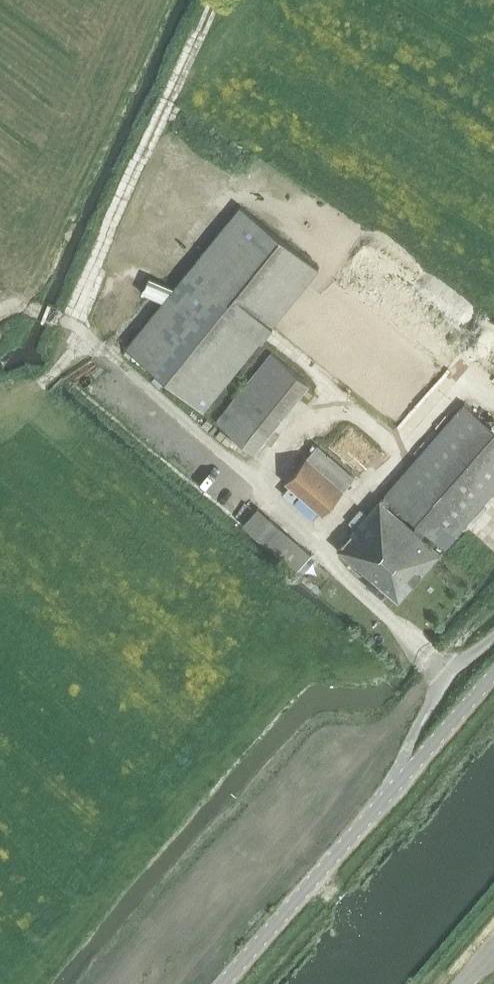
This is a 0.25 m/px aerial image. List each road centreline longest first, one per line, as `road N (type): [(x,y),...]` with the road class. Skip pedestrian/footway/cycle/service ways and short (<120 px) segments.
road 1 (unclassified): [(231,983),(493,679)]
road 2 (track): [(70,324),(216,0)]

